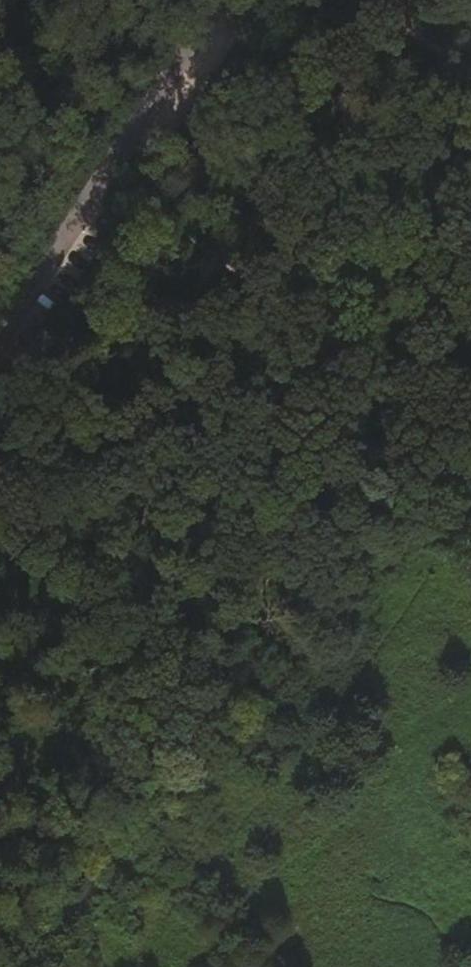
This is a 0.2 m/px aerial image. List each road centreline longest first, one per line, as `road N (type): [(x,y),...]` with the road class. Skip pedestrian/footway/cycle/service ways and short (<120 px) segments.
road 1 (track): [(214,0),(0,330)]

